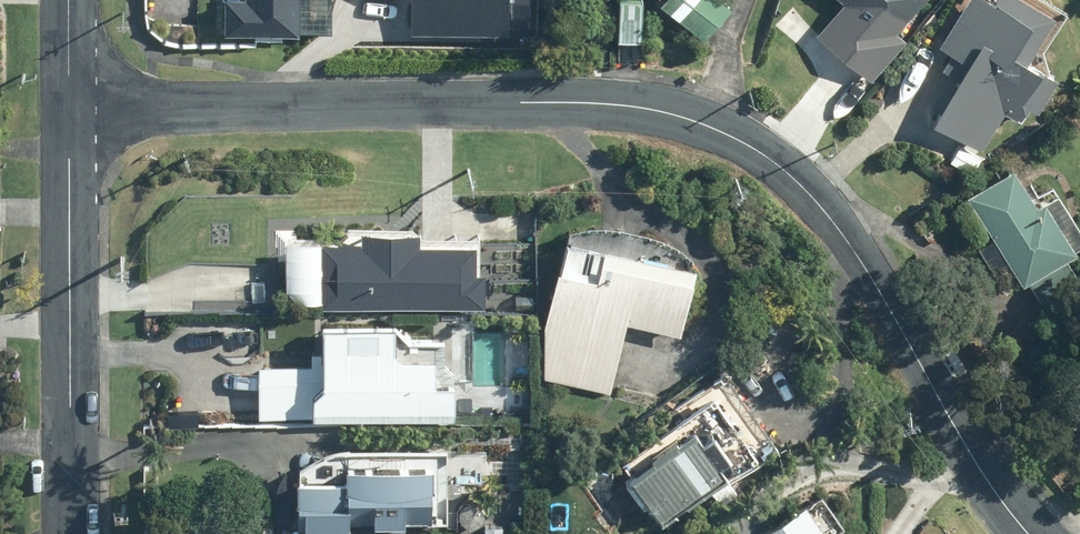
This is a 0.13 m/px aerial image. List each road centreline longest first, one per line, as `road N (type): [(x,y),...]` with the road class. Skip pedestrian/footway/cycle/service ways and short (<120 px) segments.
road 1 (residential): [(70,104),(547,102),(700,124),(767,159),(820,207),(1034,533)]
road 2 (tertiary): [(70,104),(73,533)]

